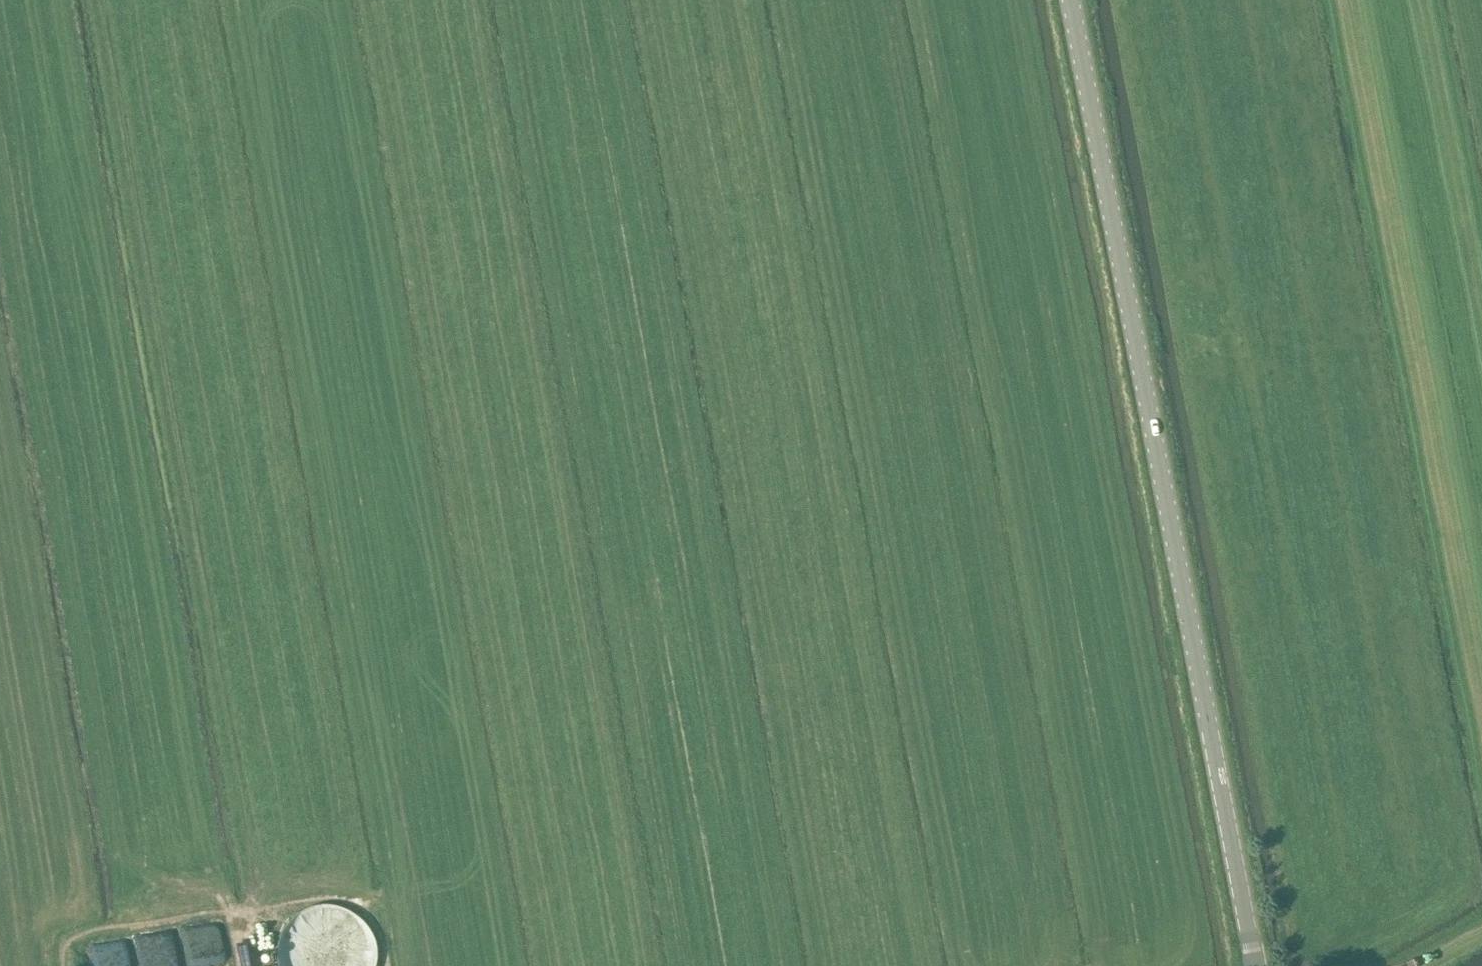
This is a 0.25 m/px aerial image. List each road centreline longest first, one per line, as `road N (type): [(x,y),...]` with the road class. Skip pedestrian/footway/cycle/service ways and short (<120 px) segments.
road 1 (tertiary): [(1255,965),(1071,0)]

